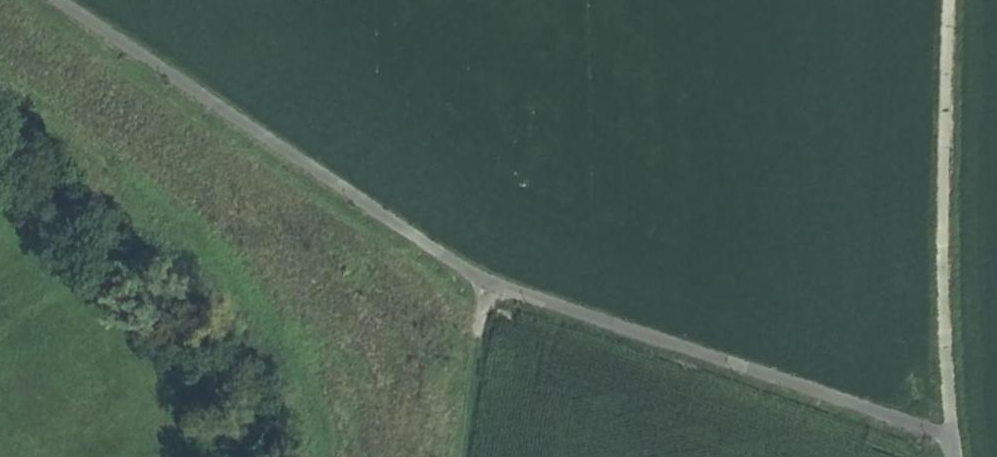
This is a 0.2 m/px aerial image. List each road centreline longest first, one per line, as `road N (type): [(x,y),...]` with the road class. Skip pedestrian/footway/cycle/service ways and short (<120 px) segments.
road 1 (track): [(949,436),(942,172),(948,0)]
road 2 (track): [(461,456),(492,284)]

